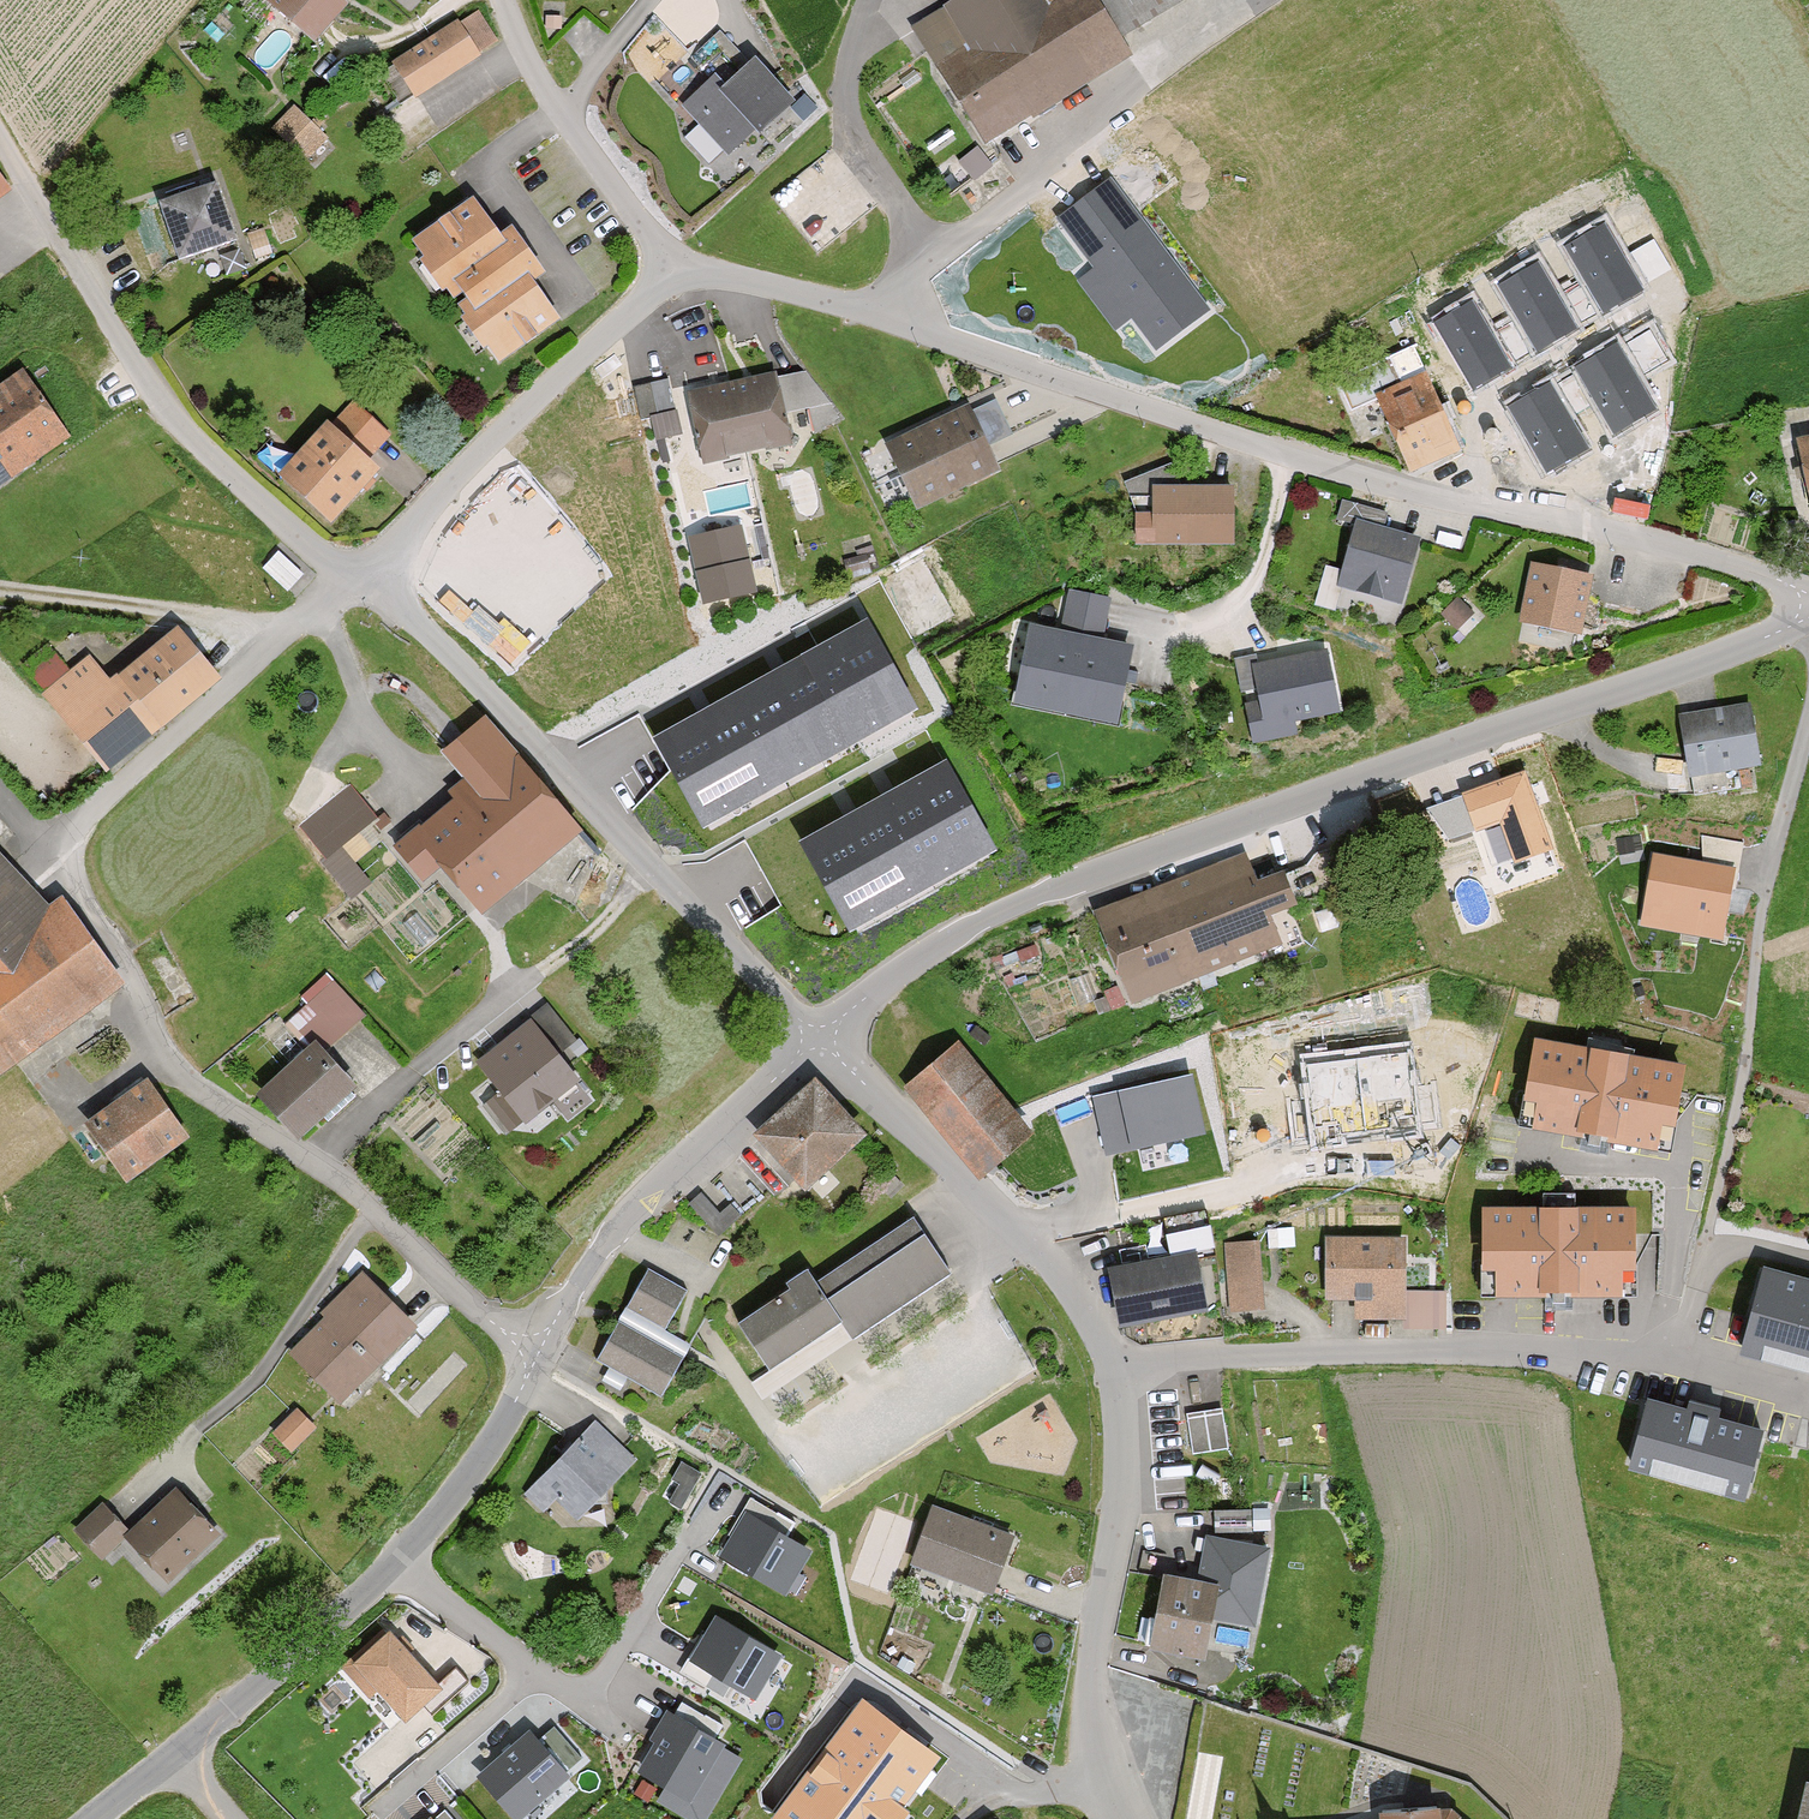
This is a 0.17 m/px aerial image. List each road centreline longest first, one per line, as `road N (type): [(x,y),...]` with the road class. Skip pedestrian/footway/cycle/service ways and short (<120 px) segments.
road 1 (residential): [(1808,597),(1768,577),(1419,492),(1141,409),(871,313),(680,276)]
road 2 (residential): [(539,1362),(327,1166),(194,1087),(162,1052),(122,958),(74,878),(75,835),(359,572)]
road 3 (residential): [(1808,618),(1429,749),(1039,897),(944,948),(828,1033)]
road 4 (unclassified): [(1126,1818),(1099,1736),(1100,1612),(1127,1486),(1113,1363),(1070,1284),(962,1183),(828,1033)]
road 5 (residential): [(828,1033),(612,832),(359,572)]
road 6 (residential): [(359,572),(165,407),(0,133)]
road 7 (unclassified): [(828,1033),(670,1172),(607,1241),(539,1362)]
road 8 (residential): [(680,276),(359,572)]
road 9 (residential): [(680,276),(545,91),(506,0)]
road 10 (unclassified): [(399,1563),(176,1757)]
road 11 (unclassified): [(539,1362),(521,1400),(399,1563)]
road 12 (residential): [(530,1664),(505,1700),(370,1811)]
road 13 (residential): [(579,1702),(606,1672),(688,1533)]
road 14 (residential): [(399,1563),(530,1664)]

